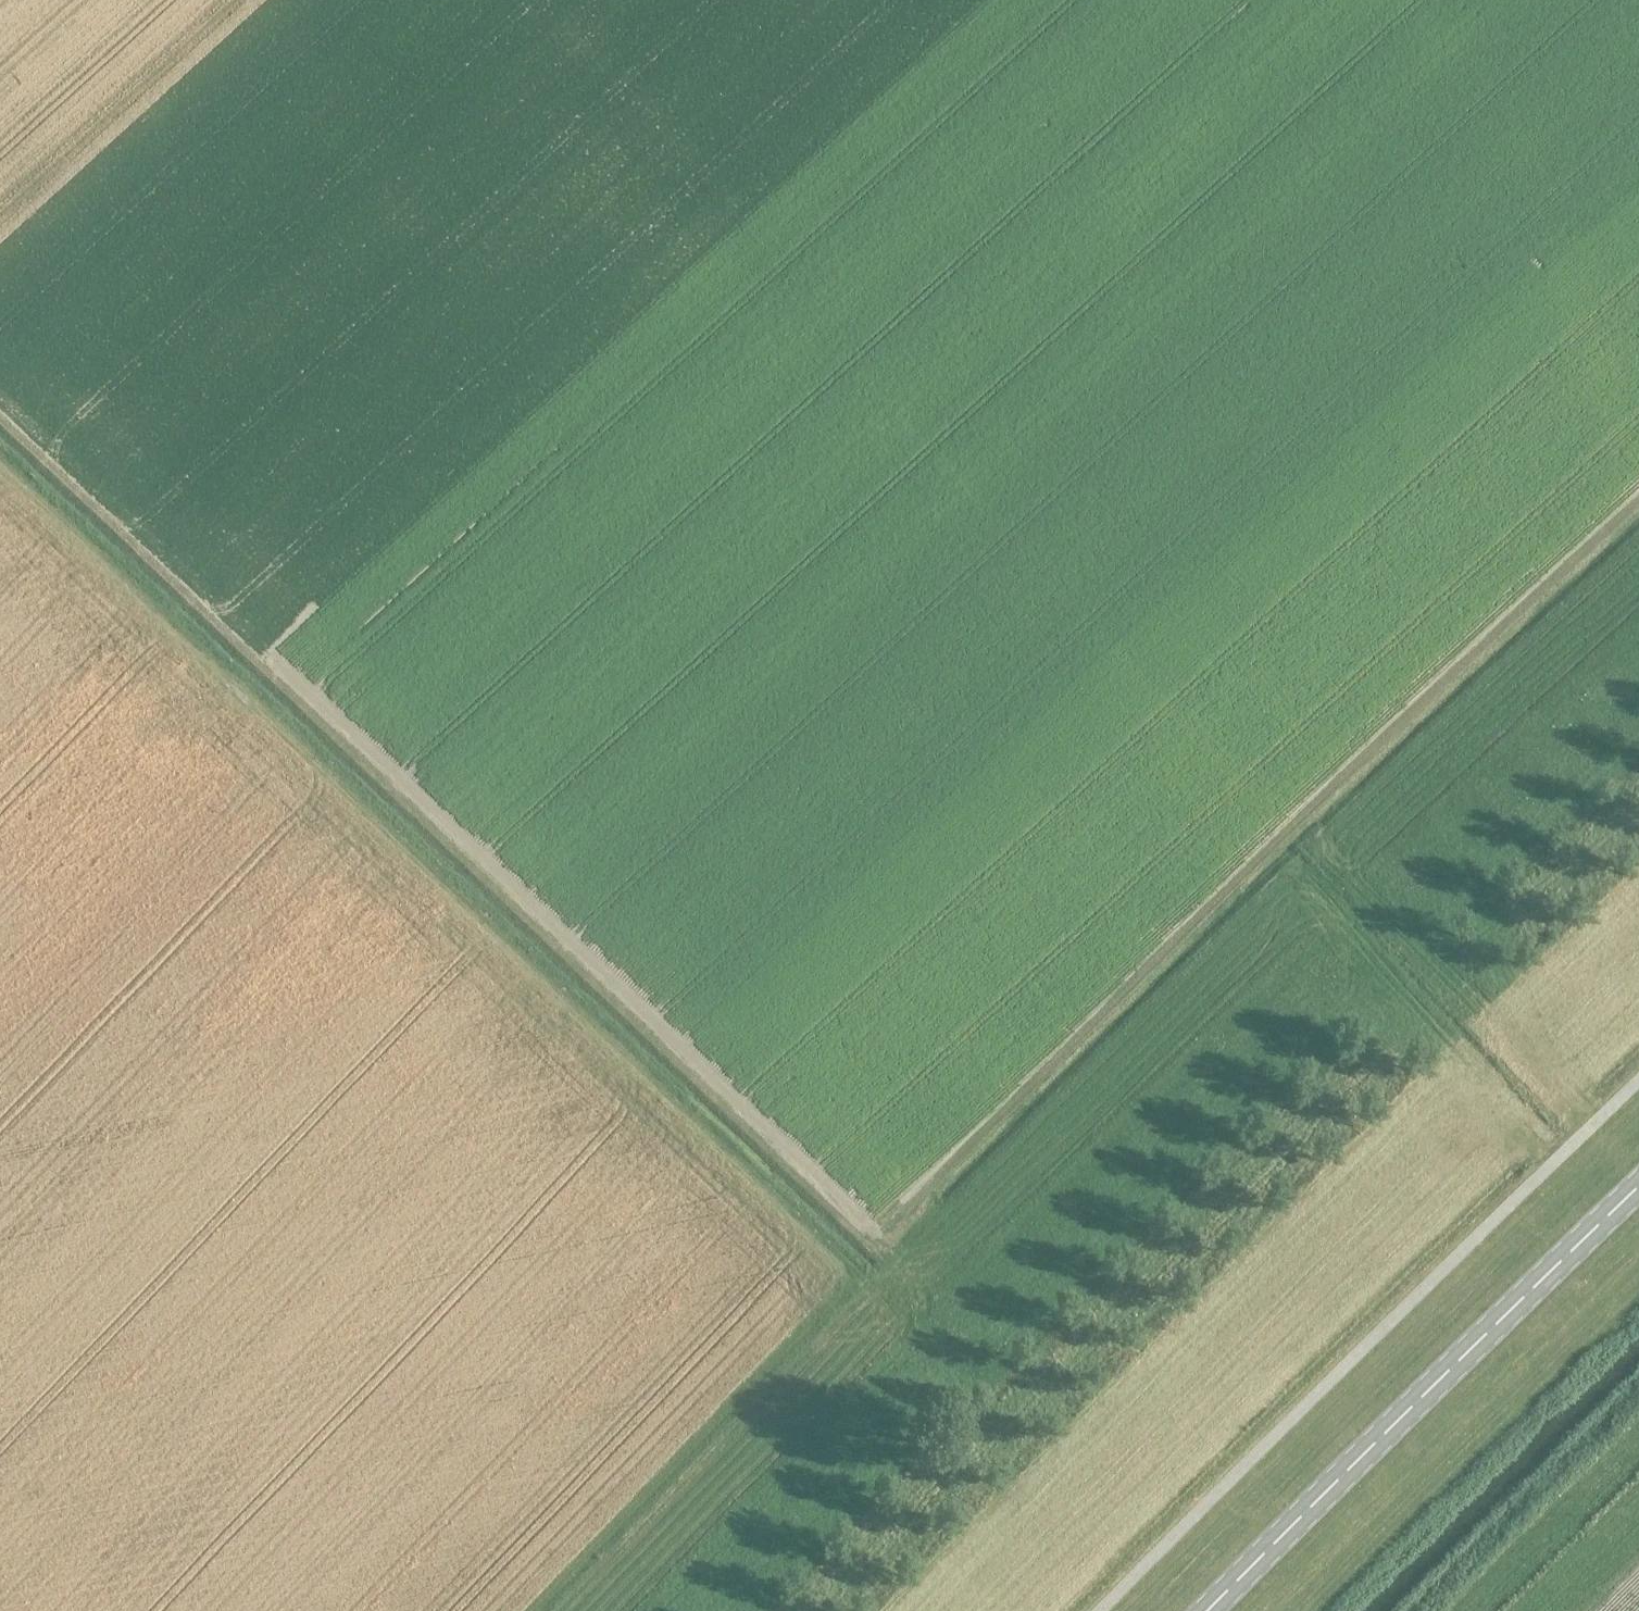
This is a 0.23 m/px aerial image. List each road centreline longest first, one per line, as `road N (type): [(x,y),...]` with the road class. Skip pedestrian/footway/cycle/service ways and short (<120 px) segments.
road 1 (secondary): [(1214,1610),(1418,1398),(1638,1187)]

